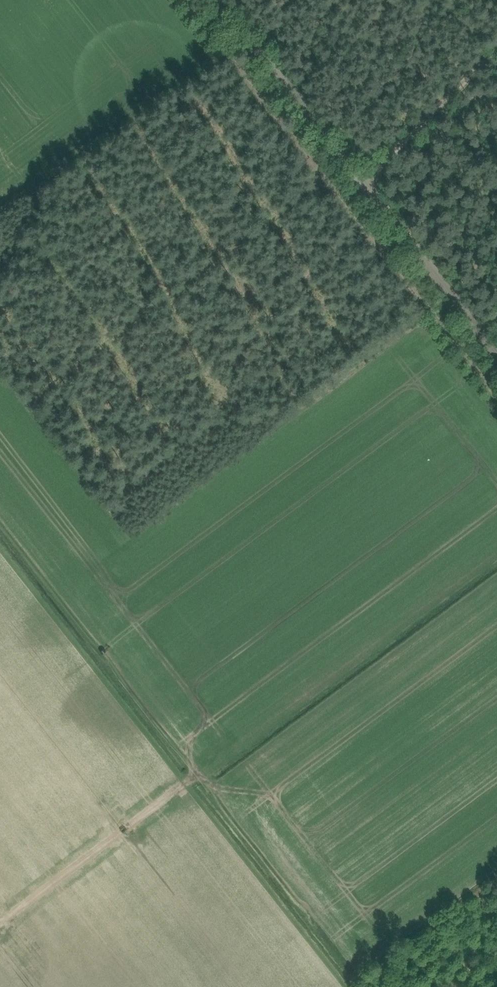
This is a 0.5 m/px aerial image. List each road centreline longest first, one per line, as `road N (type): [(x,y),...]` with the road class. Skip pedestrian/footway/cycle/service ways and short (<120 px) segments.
road 1 (track): [(0,522),(200,774),(0,922)]
road 2 (track): [(183,0),(496,397)]
road 3 (track): [(223,0),(496,347)]

